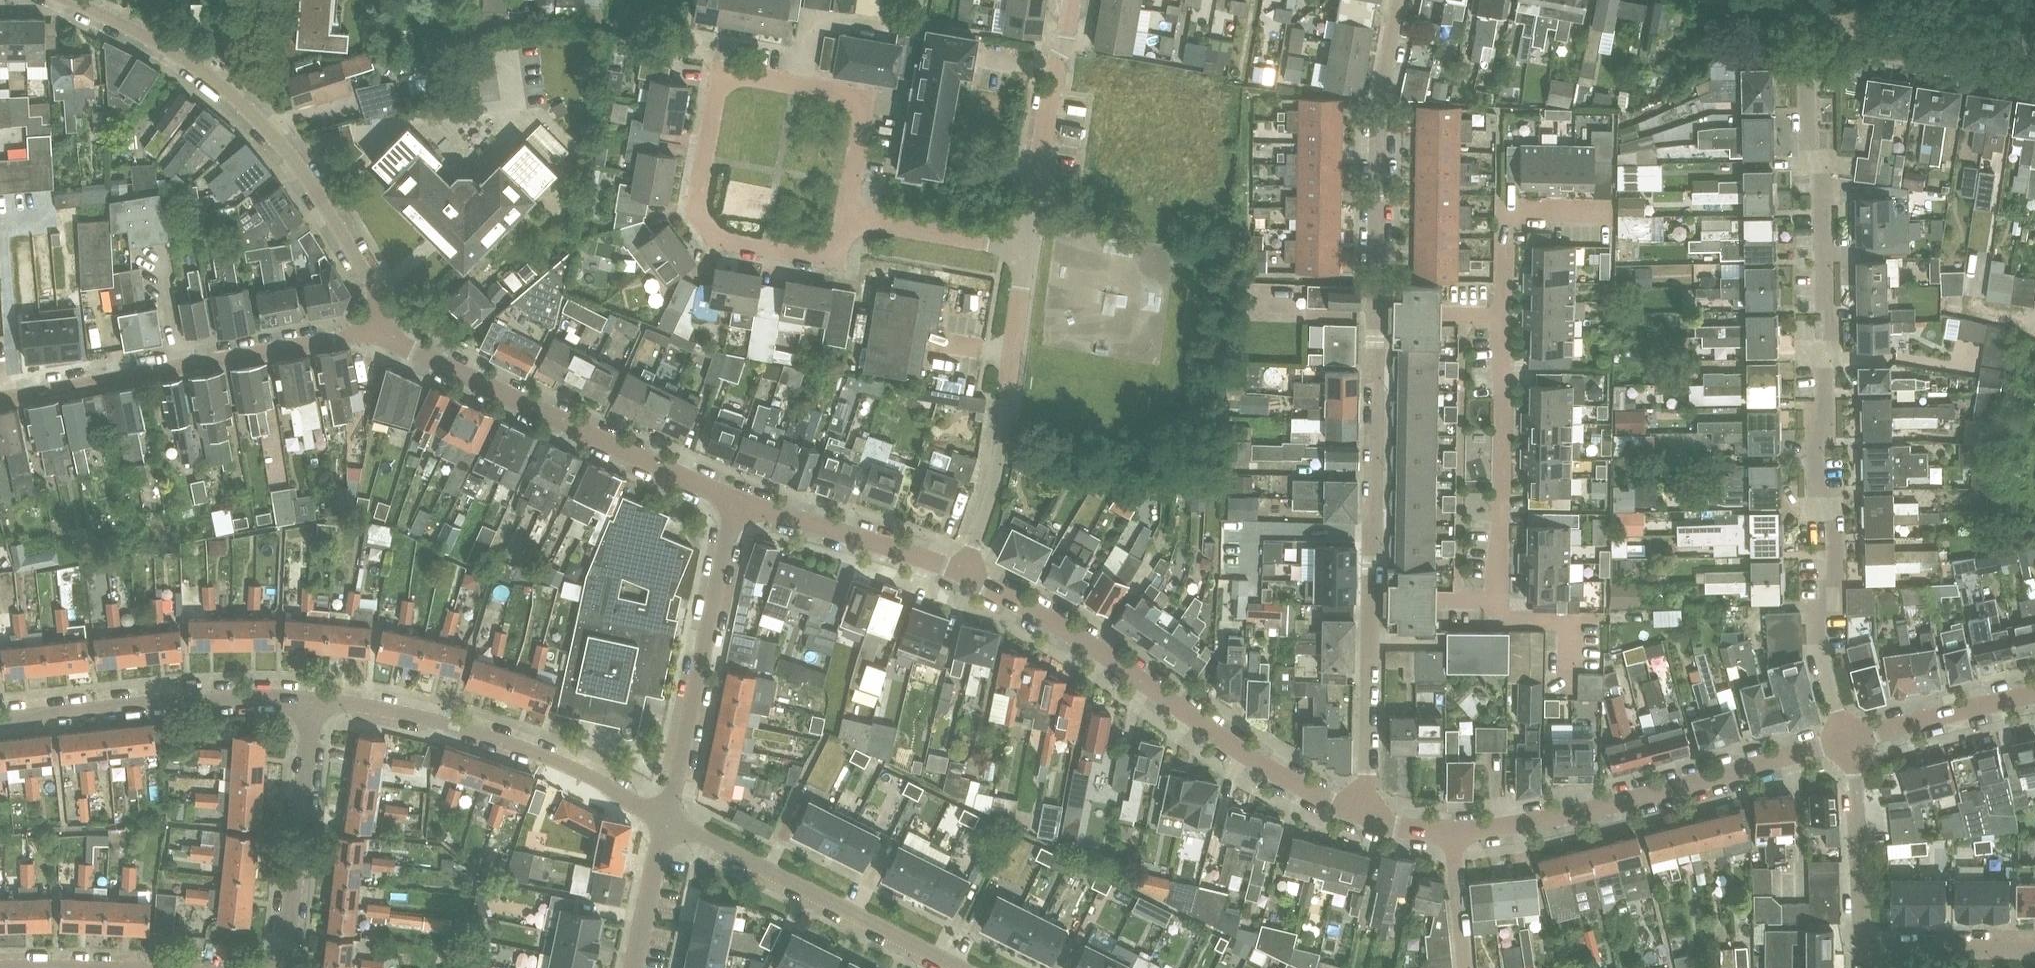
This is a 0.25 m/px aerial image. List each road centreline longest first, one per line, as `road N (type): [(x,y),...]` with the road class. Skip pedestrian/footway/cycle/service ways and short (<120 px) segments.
road 1 (residential): [(1845,740),(1817,620),(1835,548),(1834,524),(1817,496),(1814,445),(1829,340),(1821,177),(1809,144),(1815,24)]
road 2 (unclassified): [(374,333),(372,283),(277,141),(180,56),(67,0)]
road 3 (residential): [(1363,814),(1230,743),(1084,642),(966,573)]
road 4 (residential): [(1372,599),(1496,600),(1501,317)]
road 5 (residential): [(1845,740),(1566,815),(1454,835)]
road 6 (residential): [(739,503),(374,333)]
road 7 (unclassified): [(0,397),(374,333)]
road 8 (residential): [(666,819),(584,773),(489,736),(310,701)]
road 9 (residential): [(963,967),(666,819)]
road 10 (residential): [(966,573),(1001,444),(1026,249)]
road 11 (residential): [(666,819),(719,564),(739,503)]
road 12 (residential): [(1376,314),(1378,117),(1399,0)]
road 13 (residential): [(715,89),(697,198),(712,235),(822,258),(839,243),(846,217)]
road 14 (residential): [(0,719),(214,698),(310,701)]
road 15 (residential): [(1372,599),(1376,314)]
road 16 (residential): [(282,967),(310,701)]
road 17 (residential): [(846,217),(862,122),(855,102),(745,77),(715,89)]
road 18 (residential): [(1026,249),(1072,0)]
road 19 (residential): [(966,573),(739,503)]
road 20 (residential): [(2034,56),(1815,24)]
road 21 (residential): [(1501,317),(1501,212),(1613,212)]
road 22 (residential): [(1363,814),(1372,599)]
road 23 (residential): [(1868,948),(1845,740)]
road 24 (residential): [(2034,695),(1845,740)]
road 25 (residential): [(1026,249),(846,217)]
road 26 (residential): [(2034,949),(1868,948)]
road 27 (residential): [(634,967),(666,819)]
road 28 (residential): [(1454,835),(1465,967)]
road 29 (residential): [(1376,314),(1501,317)]

